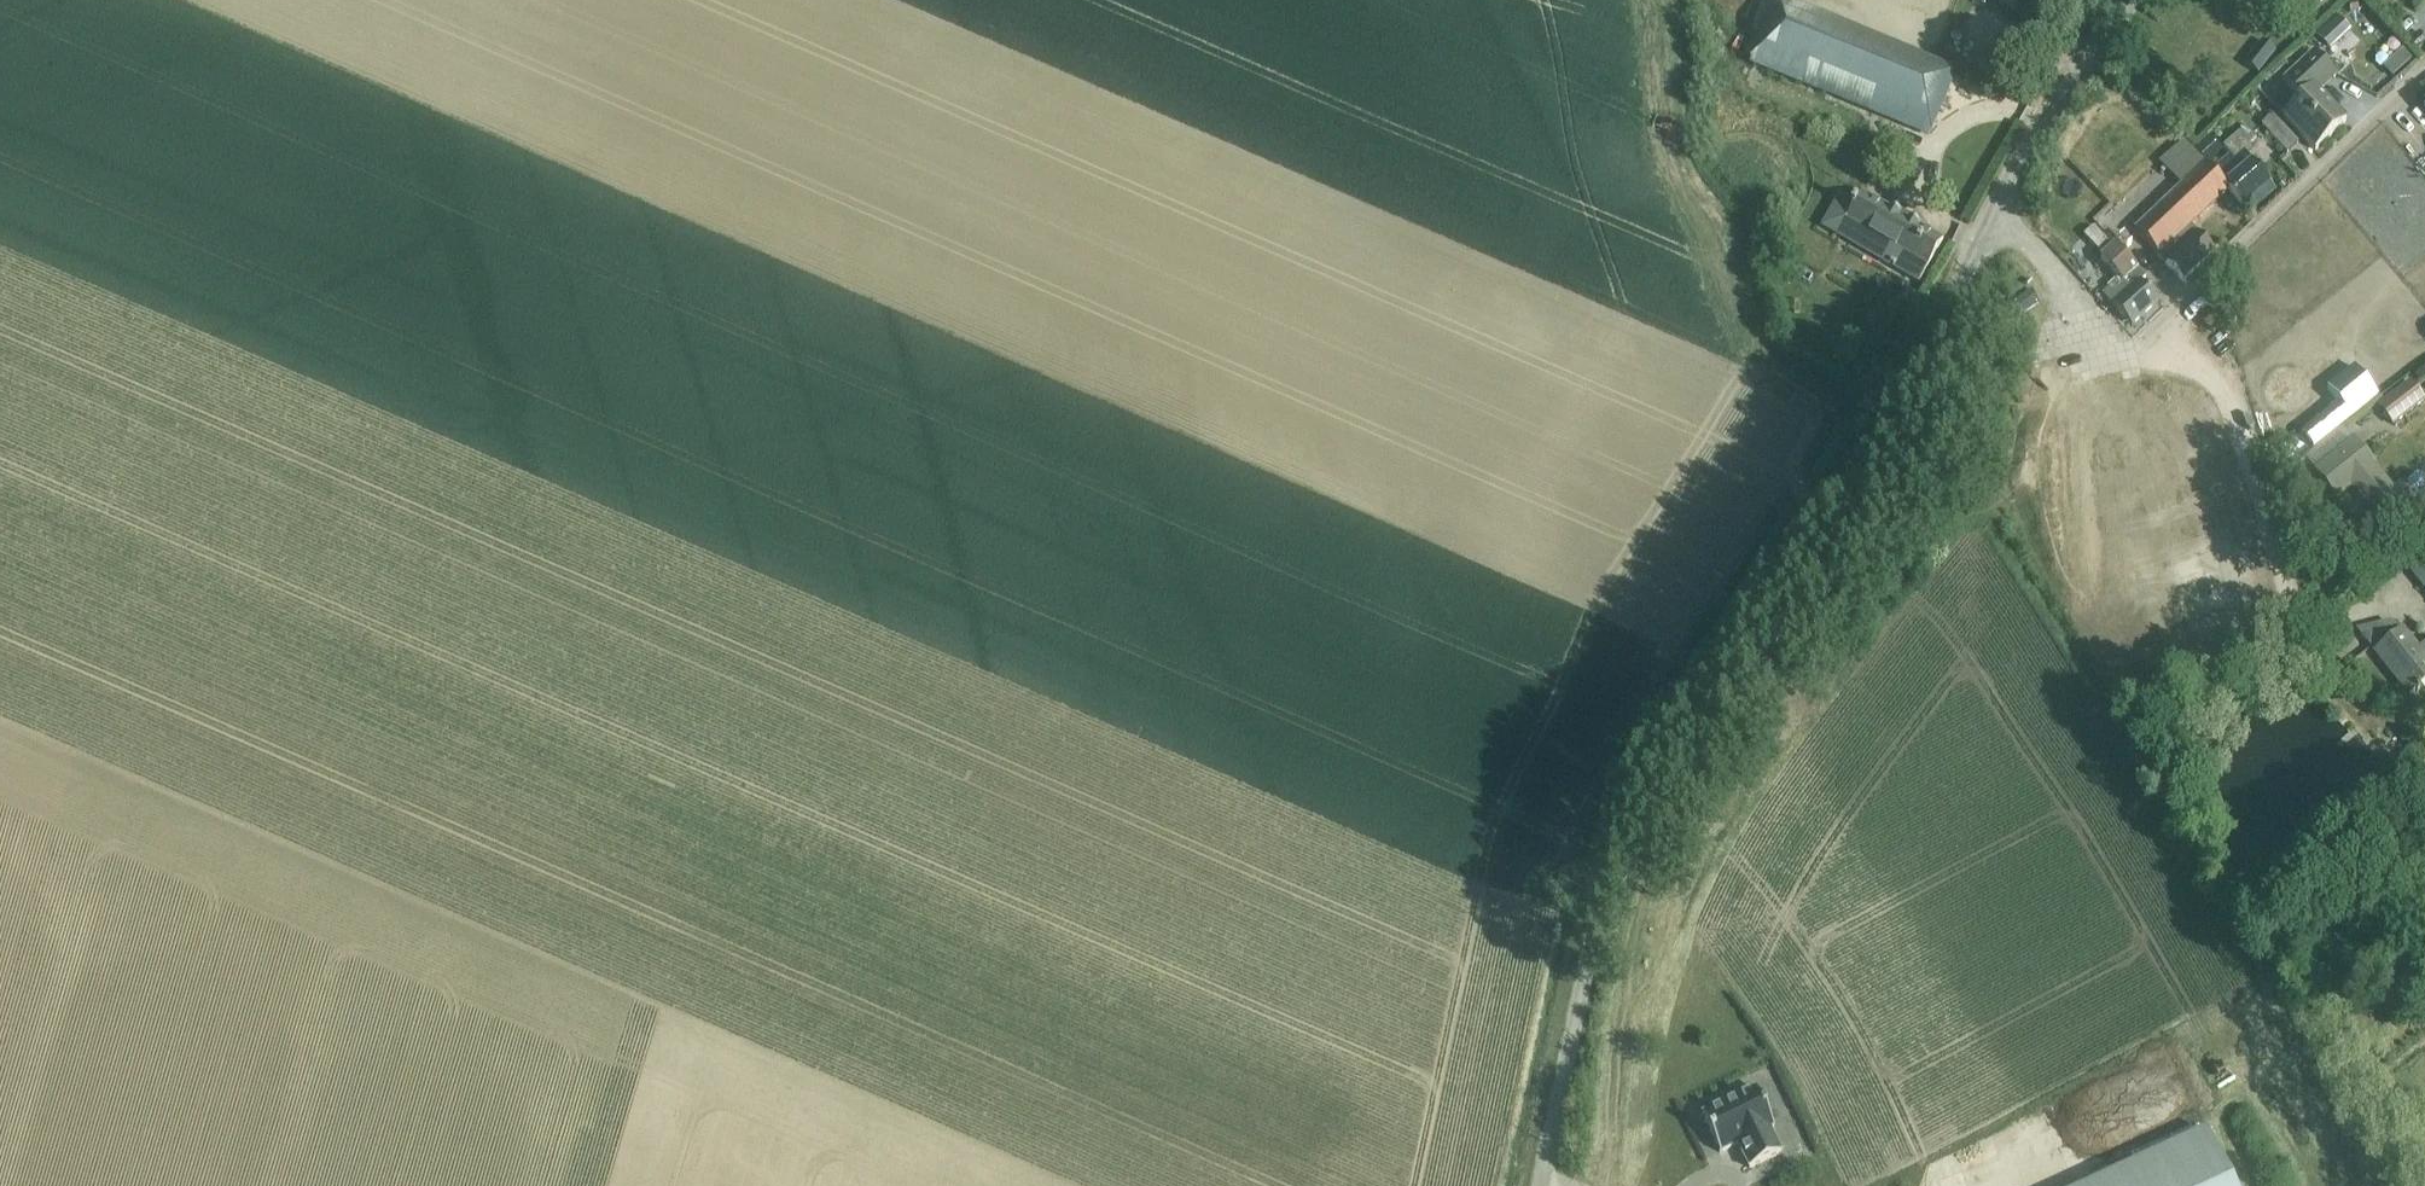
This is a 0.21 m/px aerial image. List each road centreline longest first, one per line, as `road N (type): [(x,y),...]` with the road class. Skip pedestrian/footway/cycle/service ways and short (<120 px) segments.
road 1 (unclassified): [(1540,1185),(1605,887),(1640,791),(1945,310),(2046,120),(2135,0)]
road 2 (residential): [(2424,77),(2138,345)]

